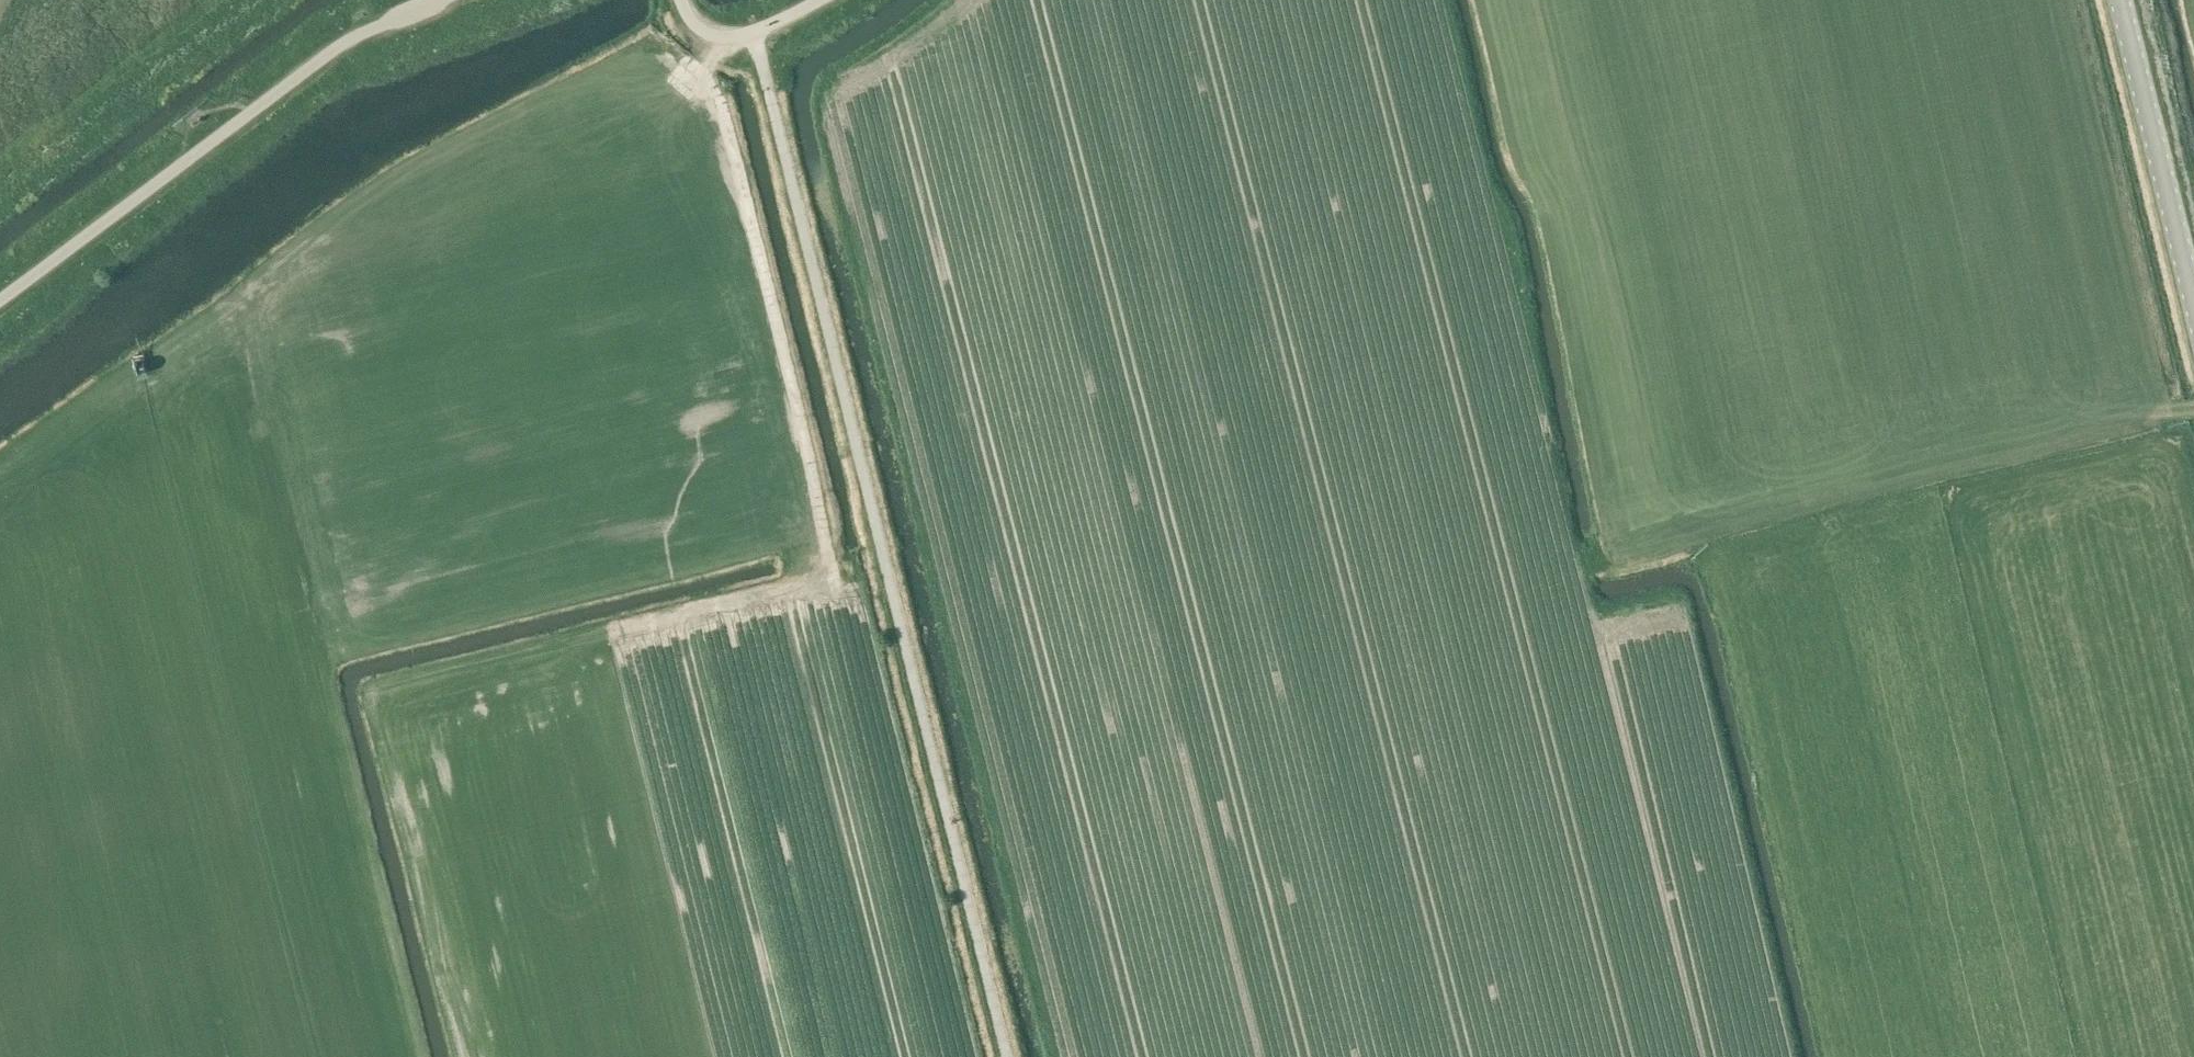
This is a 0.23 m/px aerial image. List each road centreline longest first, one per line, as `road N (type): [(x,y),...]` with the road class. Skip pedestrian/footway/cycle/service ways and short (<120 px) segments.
road 1 (track): [(834,586),(720,104),(695,75),(724,37)]
road 2 (unclassified): [(2193,319),(2116,0)]

